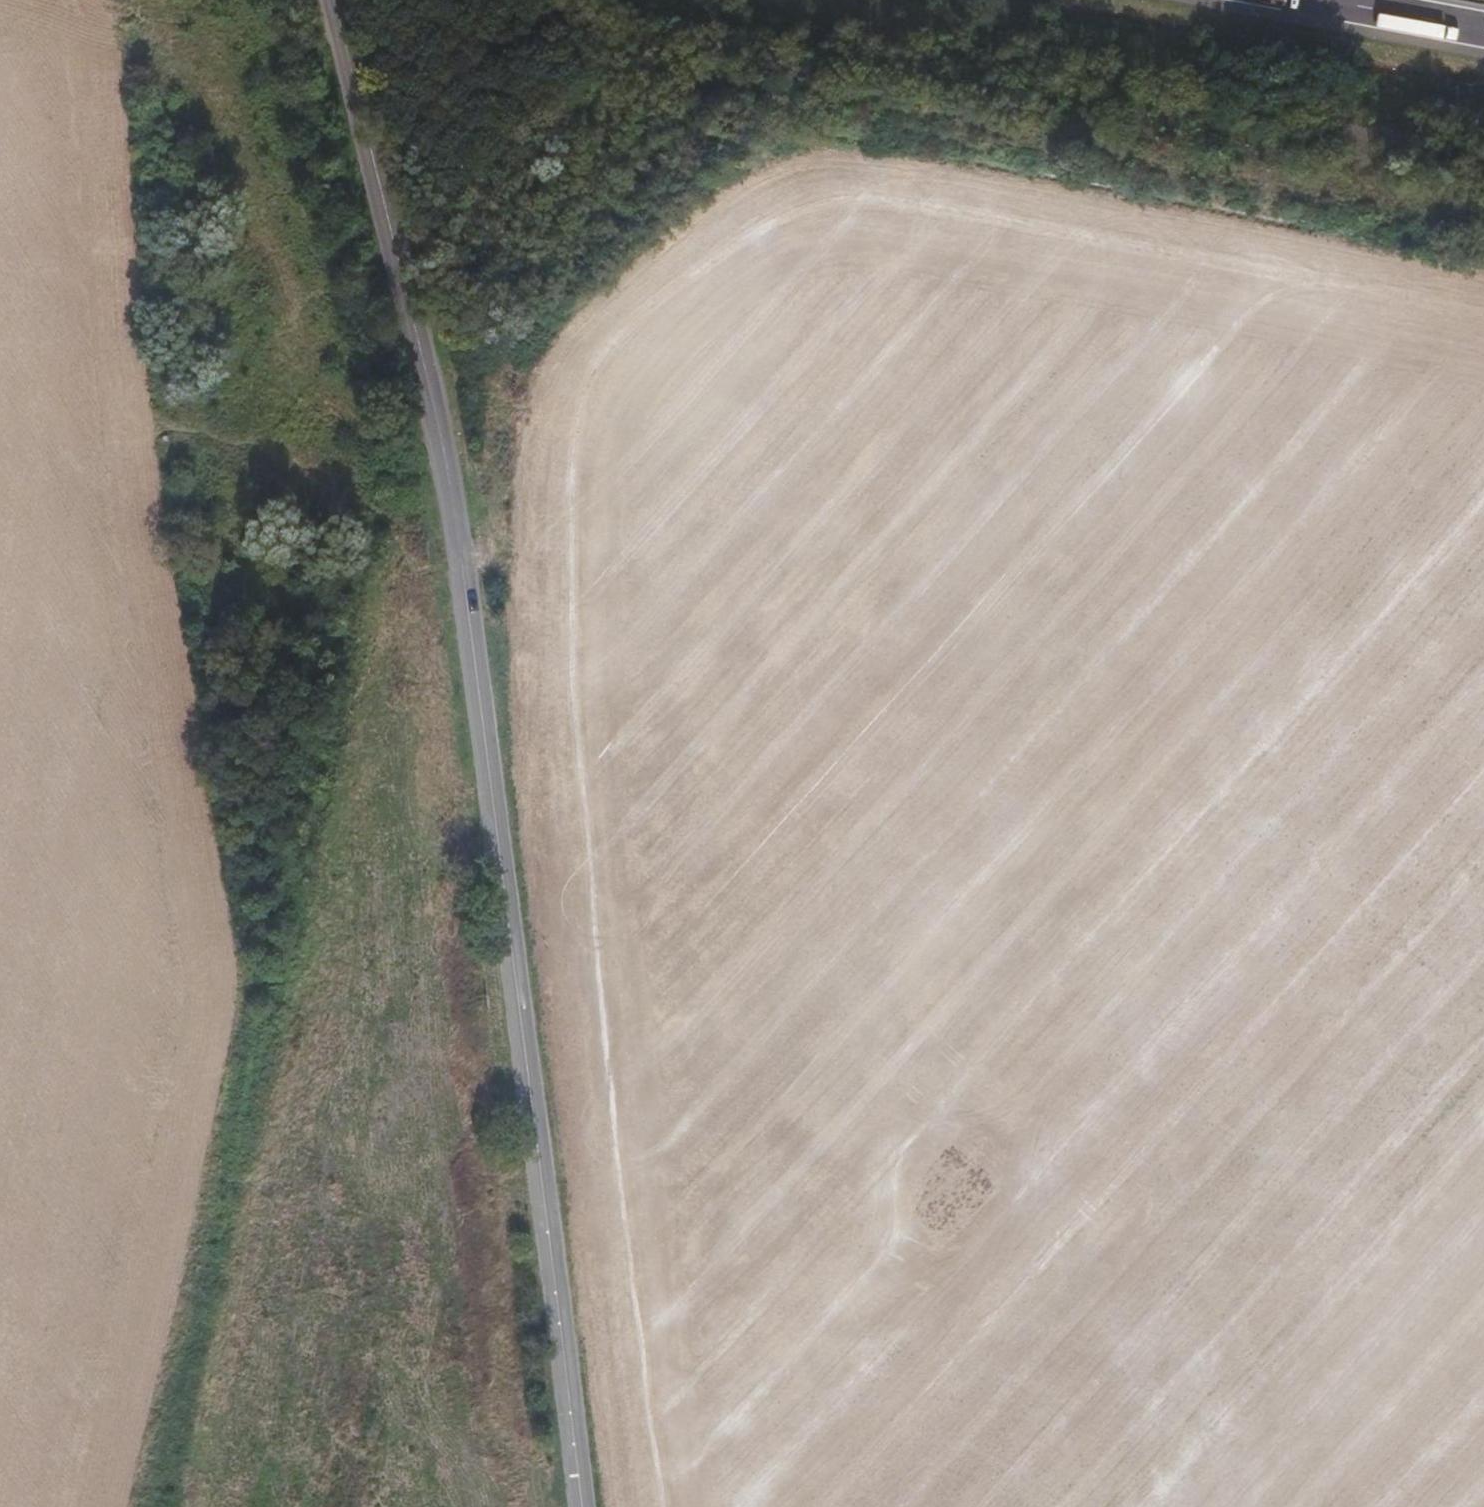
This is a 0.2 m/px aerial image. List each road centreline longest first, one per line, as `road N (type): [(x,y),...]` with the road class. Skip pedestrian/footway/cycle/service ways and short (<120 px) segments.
road 1 (unclassified): [(331,0),(380,156),(457,521),(531,989),(586,1506)]
road 2 (trunk): [(1332,0),(1483,29)]

